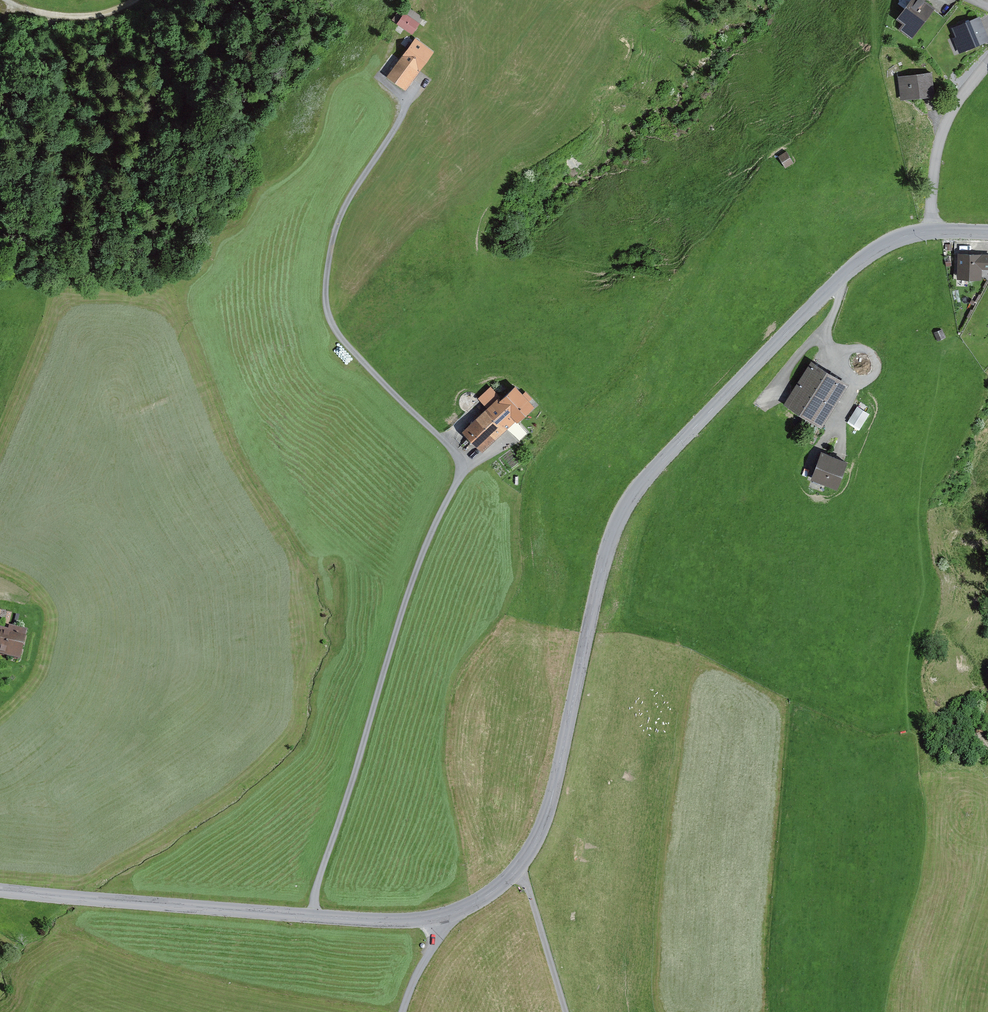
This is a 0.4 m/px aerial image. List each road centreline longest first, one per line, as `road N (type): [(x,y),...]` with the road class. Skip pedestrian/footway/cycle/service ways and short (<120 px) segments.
road 1 (unclassified): [(404,112),(341,214),(325,301),(339,335),(451,448),(461,472),(416,570),(318,883),(314,917)]
road 2 (residential): [(515,871),(551,801),(605,557),(629,500),(855,264),(885,244),(929,232)]
road 3 (residential): [(0,890),(314,917)]
road 4 (residential): [(987,64),(943,132),(929,232)]
road 5 (unclassified): [(565,1011),(525,878),(515,871)]
road 6 (track): [(140,0),(76,16),(2,0)]
road 7 (residential): [(314,917),(439,918)]

